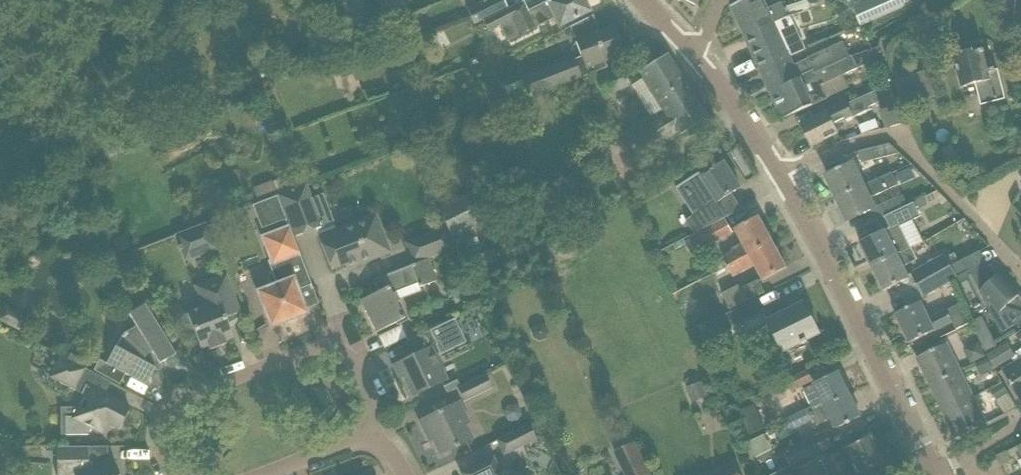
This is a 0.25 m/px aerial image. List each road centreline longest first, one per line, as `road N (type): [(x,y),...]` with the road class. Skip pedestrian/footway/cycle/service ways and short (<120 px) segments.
road 1 (residential): [(931,474),(778,173)]
road 2 (residential): [(172,474),(161,432),(170,415),(304,355),(333,349),(354,362),(373,414)]
road 3 (residential): [(1020,276),(898,137),(849,145),(778,173)]
road 4 (residential): [(778,173),(691,53),(640,0)]

